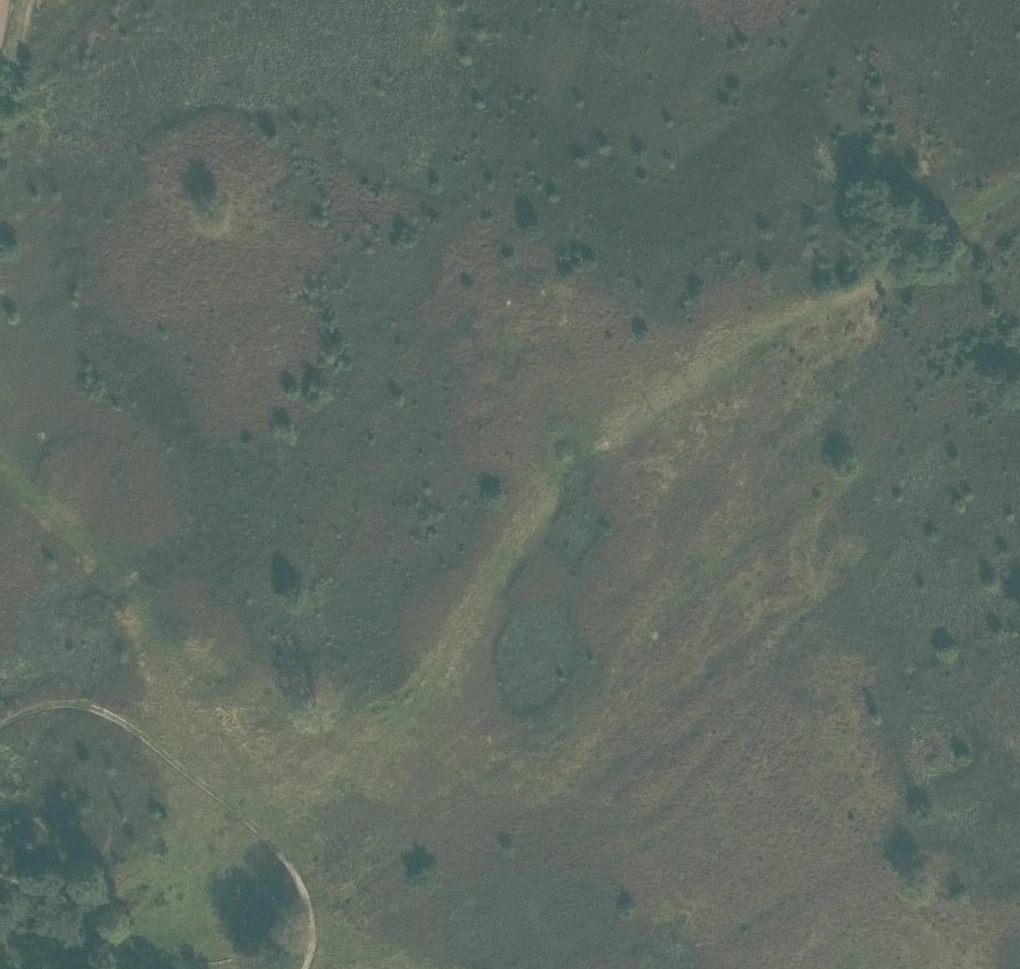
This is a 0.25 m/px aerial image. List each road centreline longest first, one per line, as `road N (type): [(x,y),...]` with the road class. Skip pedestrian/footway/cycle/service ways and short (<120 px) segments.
road 1 (track): [(304,968),(314,928),(278,842),(95,705),(47,703),(0,720)]
road 2 (track): [(0,116),(31,0)]

